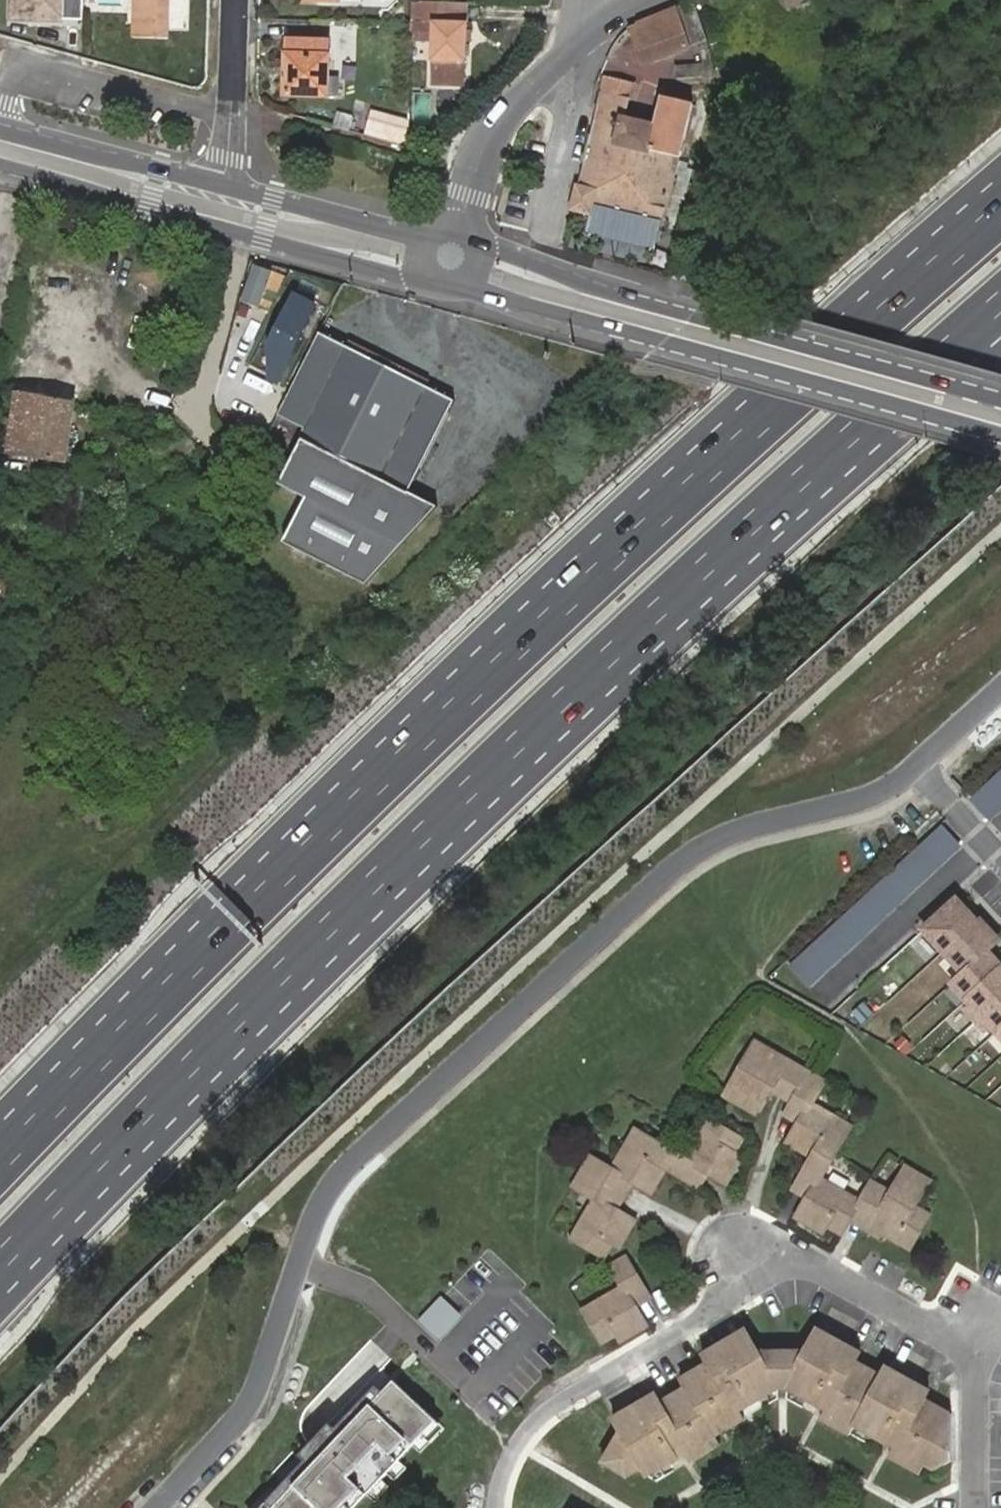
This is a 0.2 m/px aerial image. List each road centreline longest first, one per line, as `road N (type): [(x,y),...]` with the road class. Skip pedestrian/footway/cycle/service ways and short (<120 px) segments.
road 1 (motorway): [(1000,212),(468,692),(0,1165)]
road 2 (motorway): [(0,1262),(524,739),(1000,309)]
road 3 (residential): [(157,1507),(251,1401),(317,1220),(345,1169),(686,860),(730,833),(876,795),(919,770),(1000,692)]
road 4 (residential): [(496,1507),(517,1440),(765,1271),(804,1265),(974,1346),(973,1507)]
road 5 (secondary): [(460,288),(1000,439)]
road 6 (secondary): [(1000,399),(641,300),(474,241)]
road 7 (secondary): [(0,149),(148,209),(435,284)]
road 8 (secondary): [(225,186),(0,144)]
road 9 (residential): [(458,232),(488,141),(573,49)]
road 10 (secondary): [(435,236),(225,186)]
road 11 (residential): [(225,186),(235,0)]

